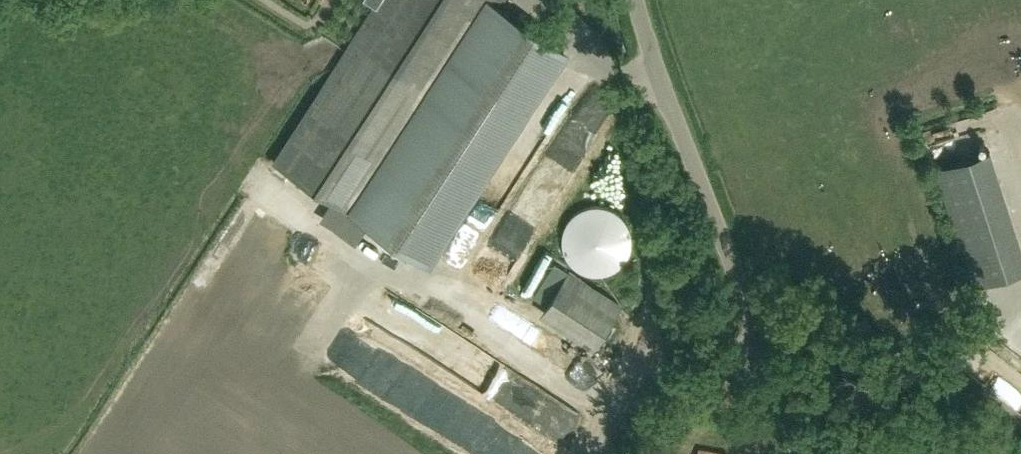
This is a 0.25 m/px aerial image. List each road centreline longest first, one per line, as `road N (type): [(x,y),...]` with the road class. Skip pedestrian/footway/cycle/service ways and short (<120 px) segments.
road 1 (unclassified): [(799,453),(638,0)]

